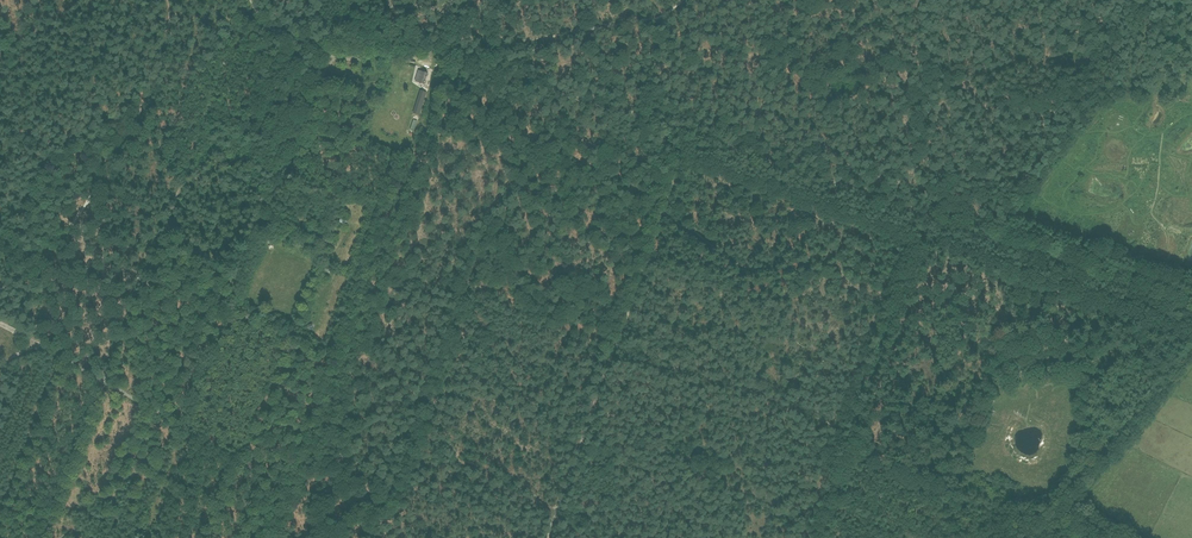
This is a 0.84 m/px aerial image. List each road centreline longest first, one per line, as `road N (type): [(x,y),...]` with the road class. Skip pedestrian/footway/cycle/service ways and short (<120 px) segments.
road 1 (track): [(652,209),(573,182),(545,185),(493,215),(470,245),(396,448),(648,537)]
road 2 (track): [(810,537),(923,214),(923,175),(912,156),(906,109),(837,0)]
road 3 (track): [(690,131),(1191,313)]
road 4 (track): [(690,131),(676,146),(606,342),(550,537)]
road 5 (track): [(21,269),(62,222),(160,72),(164,0)]
road 6 (track): [(818,513),(729,487),(654,439),(578,427)]
road 7 (track): [(848,429),(637,346),(606,342)]
road 8 (track): [(159,238),(223,53),(254,18)]
road 9 (track): [(482,48),(502,77),(690,131)]
road 10 (track): [(39,537),(102,381)]
road 11 (track): [(159,238),(102,381)]
road 12 (track): [(21,269),(66,278),(159,238)]

